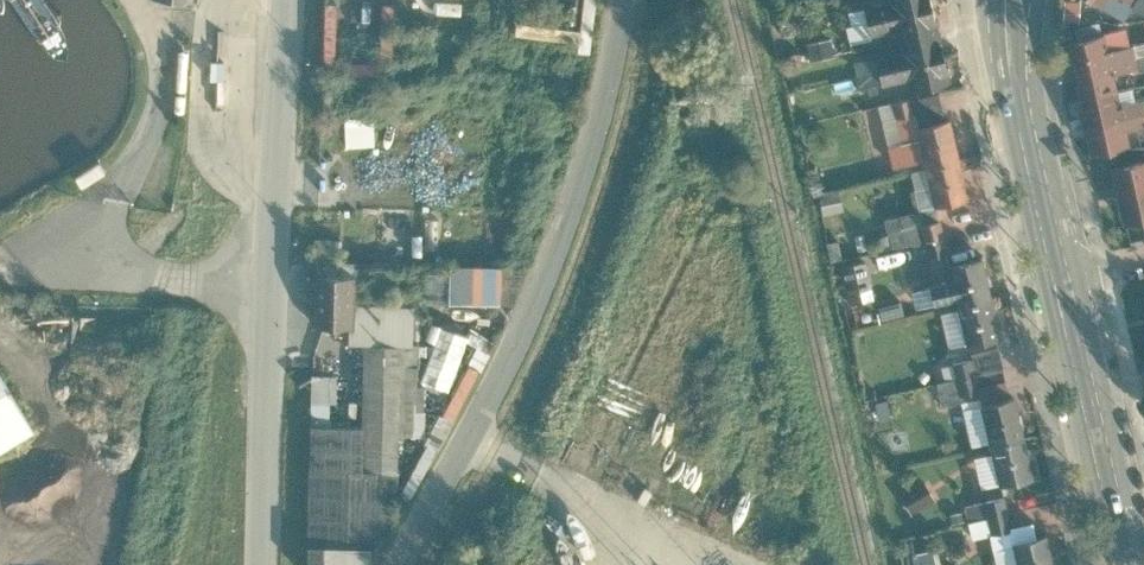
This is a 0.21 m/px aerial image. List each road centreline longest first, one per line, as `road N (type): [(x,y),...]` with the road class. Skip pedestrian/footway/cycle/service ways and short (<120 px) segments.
road 1 (residential): [(290,0),(270,564)]
road 2 (secondary): [(1006,0),(1015,103),(1058,286)]
road 3 (secondary): [(1058,286),(1124,564)]

